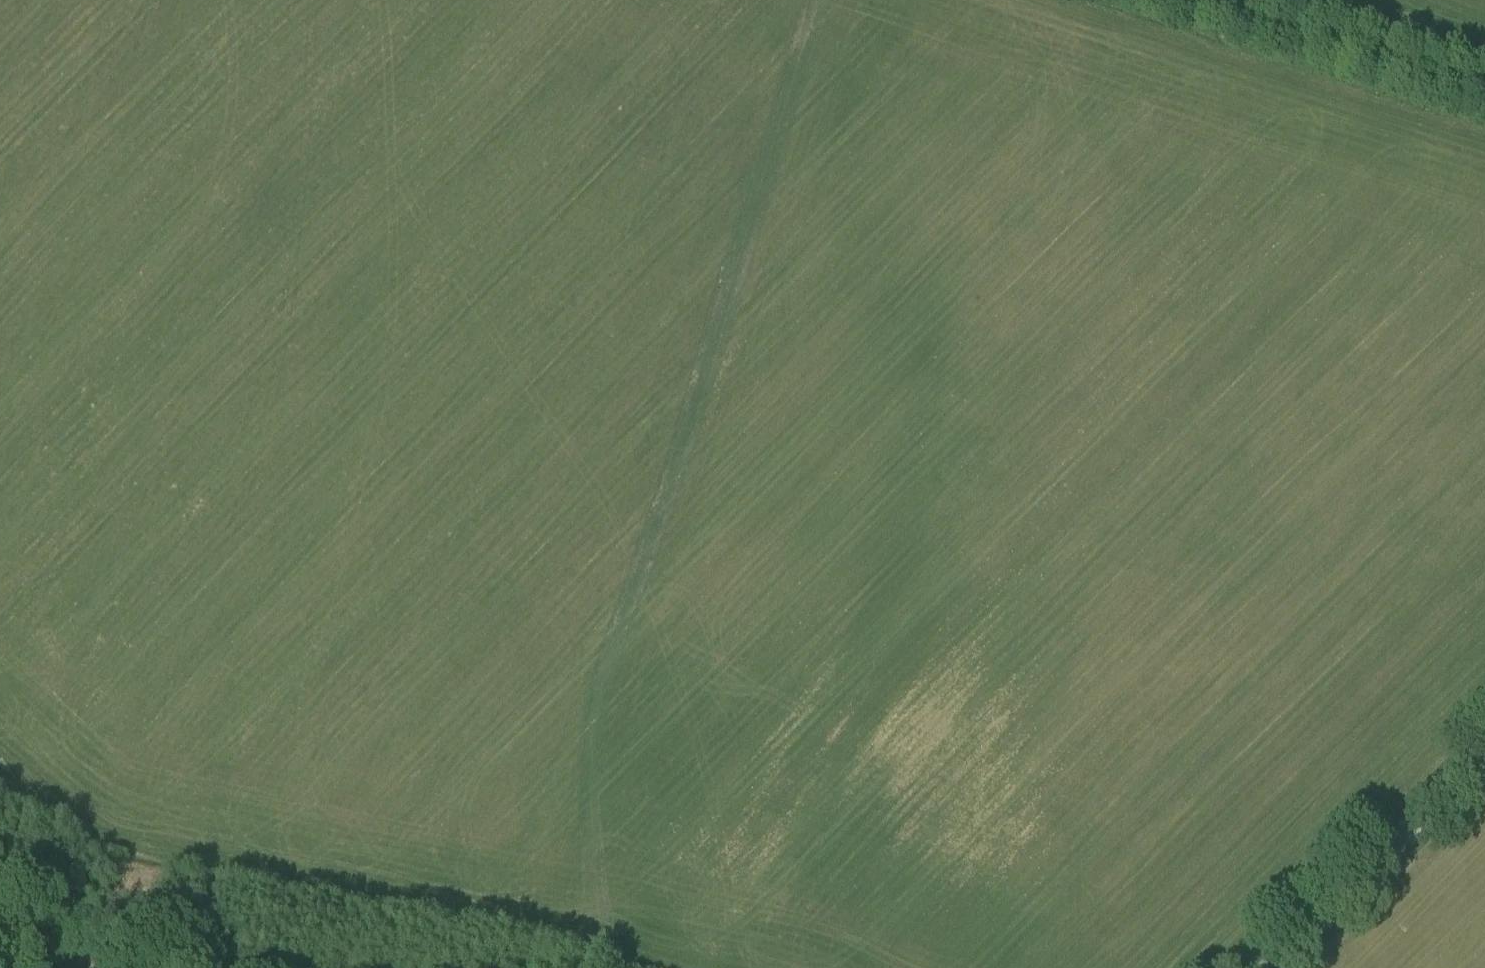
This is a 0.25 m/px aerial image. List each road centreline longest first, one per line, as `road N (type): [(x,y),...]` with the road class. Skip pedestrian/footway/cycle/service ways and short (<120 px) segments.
road 1 (track): [(1484,100),(1183,0)]
road 2 (tertiary): [(1261,967),(1484,749)]

